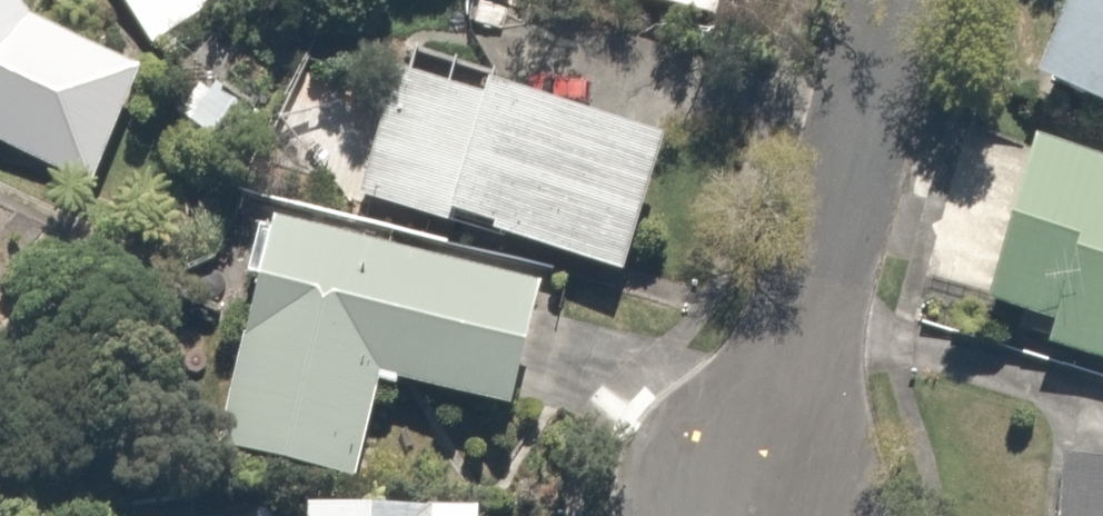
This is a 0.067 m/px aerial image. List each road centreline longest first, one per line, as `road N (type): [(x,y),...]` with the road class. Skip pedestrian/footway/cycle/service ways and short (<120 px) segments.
road 1 (residential): [(896,0),(859,107),(754,504)]

